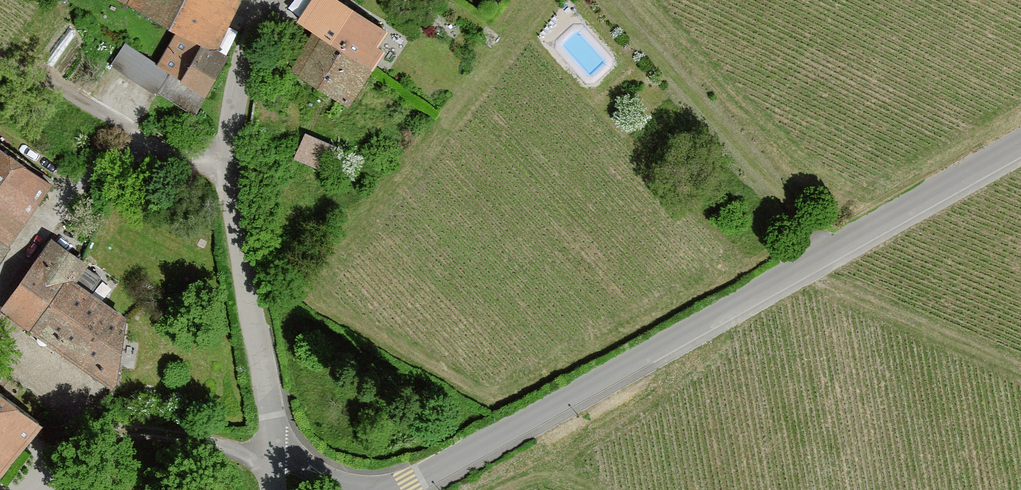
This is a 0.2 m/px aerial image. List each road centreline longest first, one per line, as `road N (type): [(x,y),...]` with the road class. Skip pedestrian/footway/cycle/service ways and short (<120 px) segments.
road 1 (tertiary): [(1020,144),(392,489)]
road 2 (unclassified): [(272,445),(230,184),(239,80),(268,0)]
road 3 (track): [(1020,364),(797,268)]
road 4 (track): [(167,152),(58,84),(0,60)]
road 5 (unclassified): [(385,489),(322,474),(272,445)]

